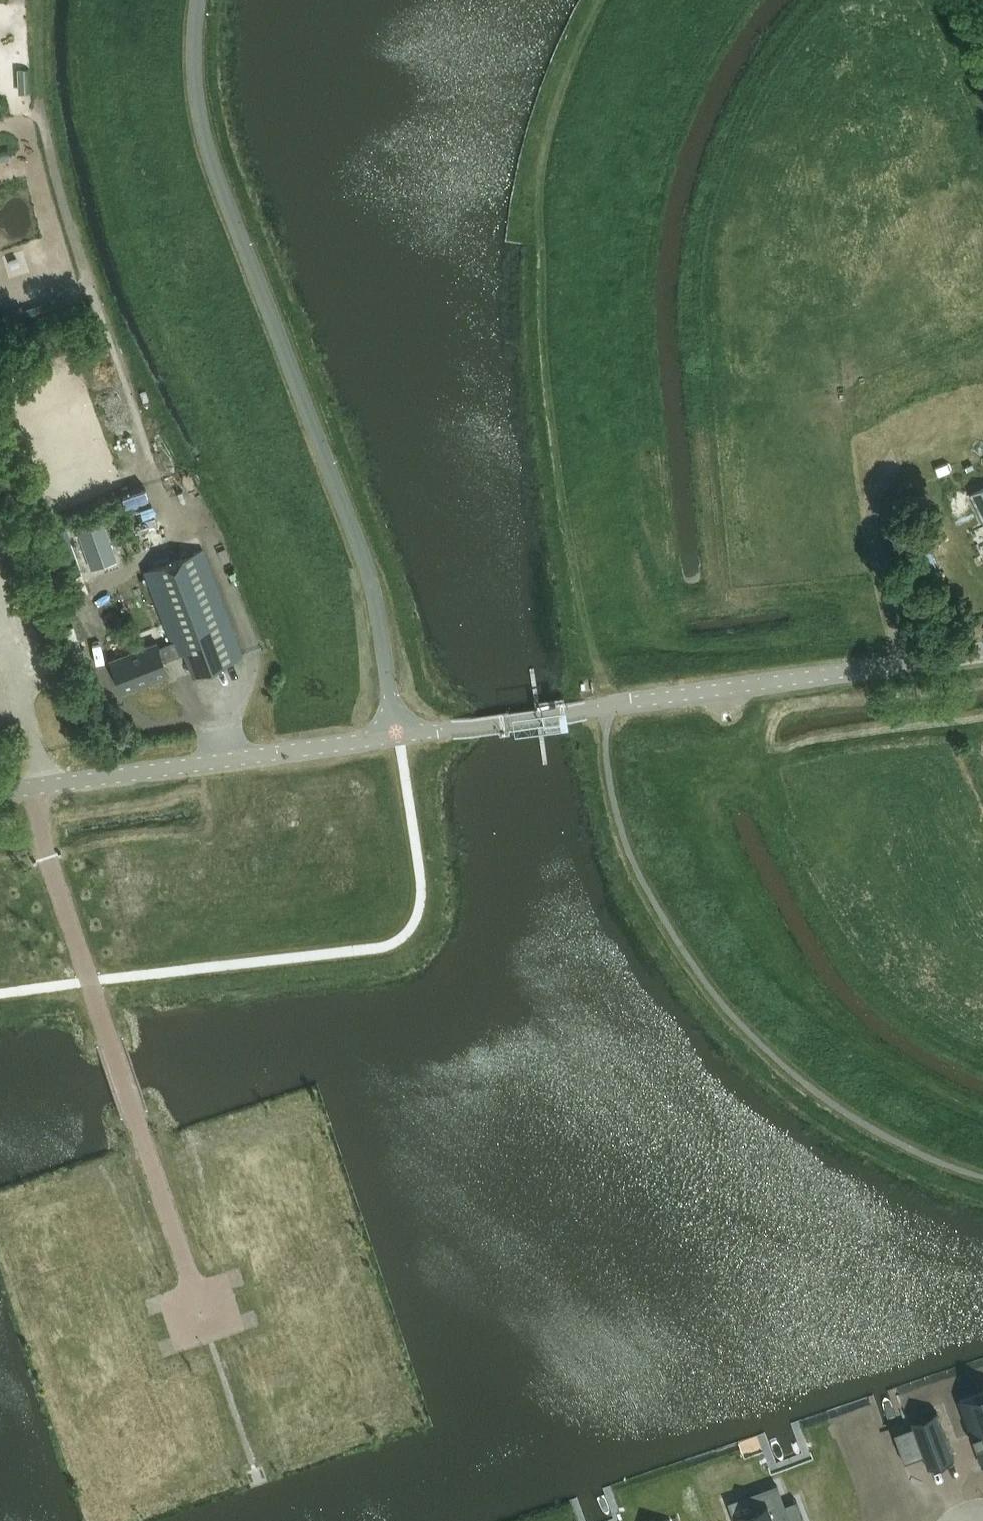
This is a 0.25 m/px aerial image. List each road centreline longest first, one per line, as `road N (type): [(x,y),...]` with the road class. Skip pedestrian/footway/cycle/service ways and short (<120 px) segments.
road 1 (residential): [(397,734),(372,583),(204,139),(194,55),(201,0)]
road 2 (unclassified): [(397,734),(982,651)]
road 3 (residential): [(34,788),(45,850),(200,1308)]
road 4 (unclassified): [(34,788),(397,734)]

